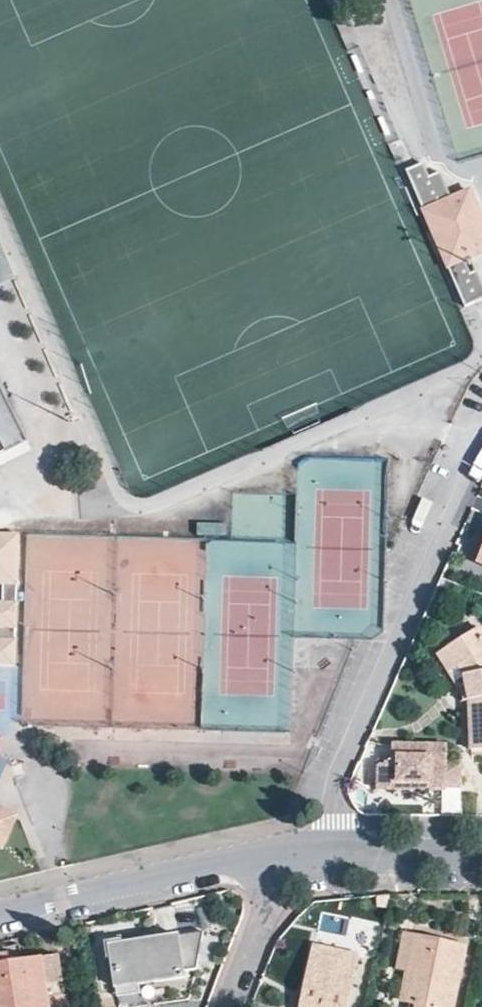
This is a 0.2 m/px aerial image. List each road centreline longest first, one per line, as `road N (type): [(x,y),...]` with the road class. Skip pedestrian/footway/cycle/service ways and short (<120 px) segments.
road 1 (residential): [(481,446),(307,849)]
road 2 (residential): [(0,915),(307,849)]
road 3 (residential): [(228,1006),(272,891),(307,849)]
road 4 (residential): [(307,849),(481,853)]

